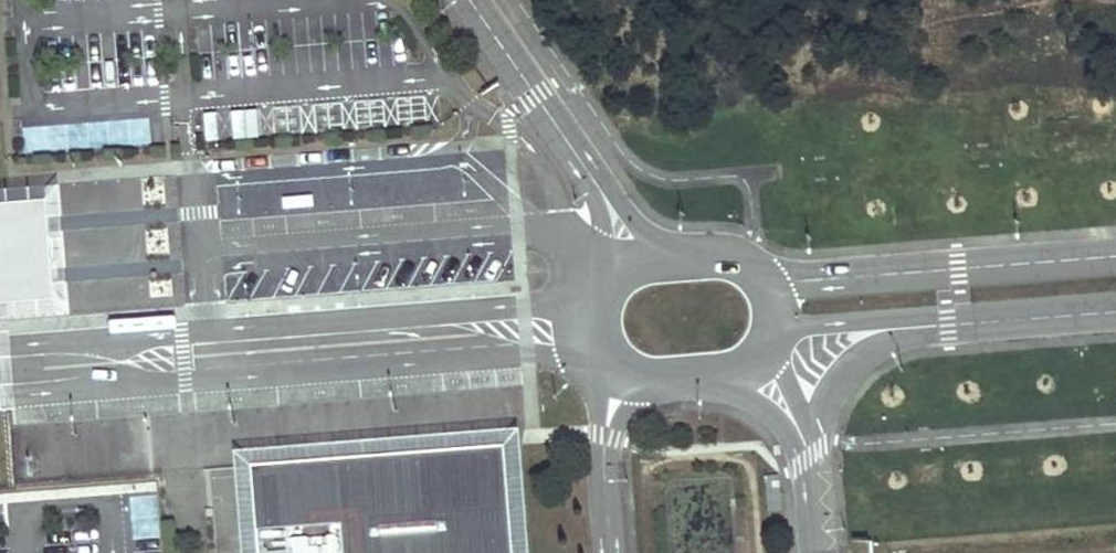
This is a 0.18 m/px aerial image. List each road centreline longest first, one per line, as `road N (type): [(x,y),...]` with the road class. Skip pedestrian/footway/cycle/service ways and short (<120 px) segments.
road 1 (unclassified): [(0,391),(597,345)]
road 2 (unclassified): [(592,295),(0,346)]
road 3 (tertiary): [(1115,275),(791,301),(773,294)]
road 4 (tertiary): [(470,0),(608,206),(628,263)]
road 5 (tertiary): [(817,444),(830,393),(846,367),(939,317)]
road 6 (tertiary): [(939,317),(1115,303)]
road 7 (tertiary): [(777,333),(939,317)]
road 8 (tertiary): [(773,294),(727,263),(628,263)]
road 9 (tertiary): [(706,376),(781,423),(811,472)]
road 10 (tertiary): [(597,345),(628,374),(706,376)]

